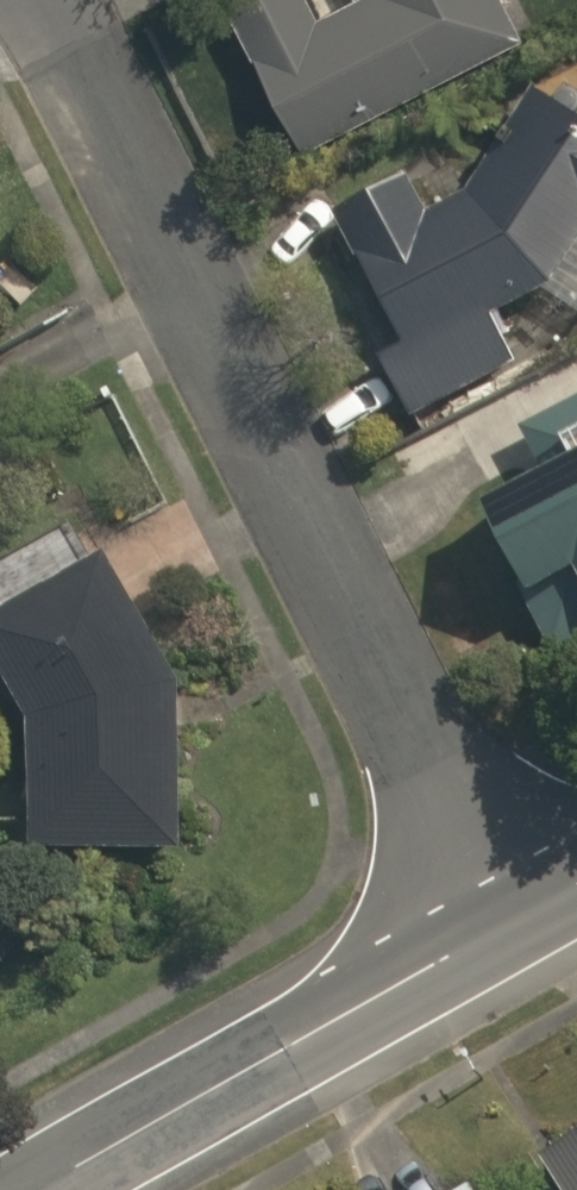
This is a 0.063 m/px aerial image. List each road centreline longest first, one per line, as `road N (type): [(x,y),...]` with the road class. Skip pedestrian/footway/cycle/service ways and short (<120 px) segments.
road 1 (residential): [(506,934),(50,0)]
road 2 (tertiary): [(506,934),(65,1189)]

